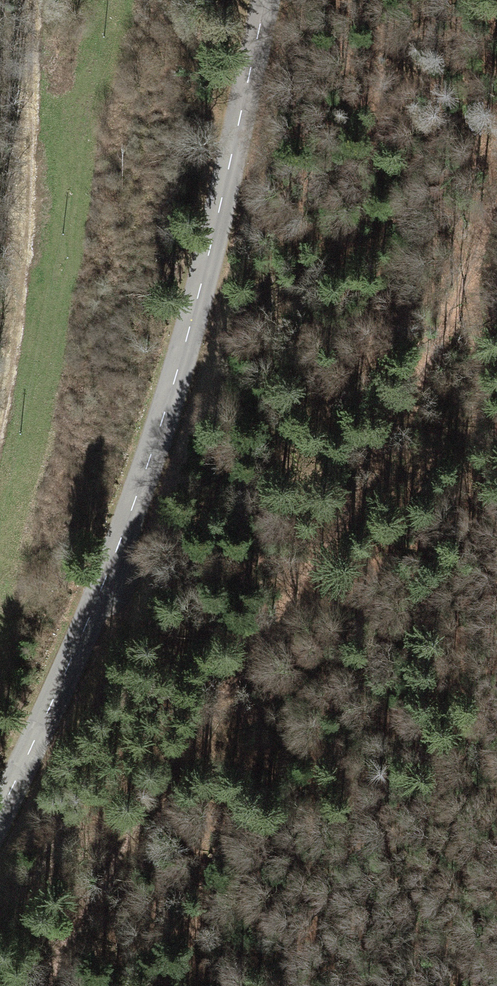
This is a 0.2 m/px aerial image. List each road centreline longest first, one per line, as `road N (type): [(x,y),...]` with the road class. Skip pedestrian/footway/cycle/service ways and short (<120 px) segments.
road 1 (track): [(47,985),(265,645),(496,203)]
road 2 (secondary): [(0,808),(73,656),(150,456),(201,285),(265,0)]

